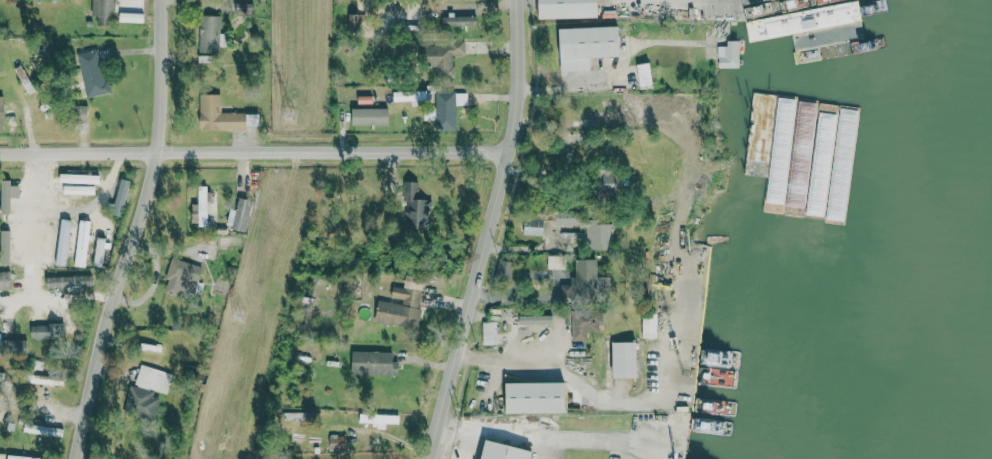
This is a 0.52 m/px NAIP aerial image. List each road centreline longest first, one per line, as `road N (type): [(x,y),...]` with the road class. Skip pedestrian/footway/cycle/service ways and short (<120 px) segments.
road 1 (residential): [(0,153),(518,150)]
road 2 (residential): [(72,458),(162,152),(164,0)]
road 3 (residential): [(438,458),(466,350),(482,321),(481,295),(521,139),(525,0)]

